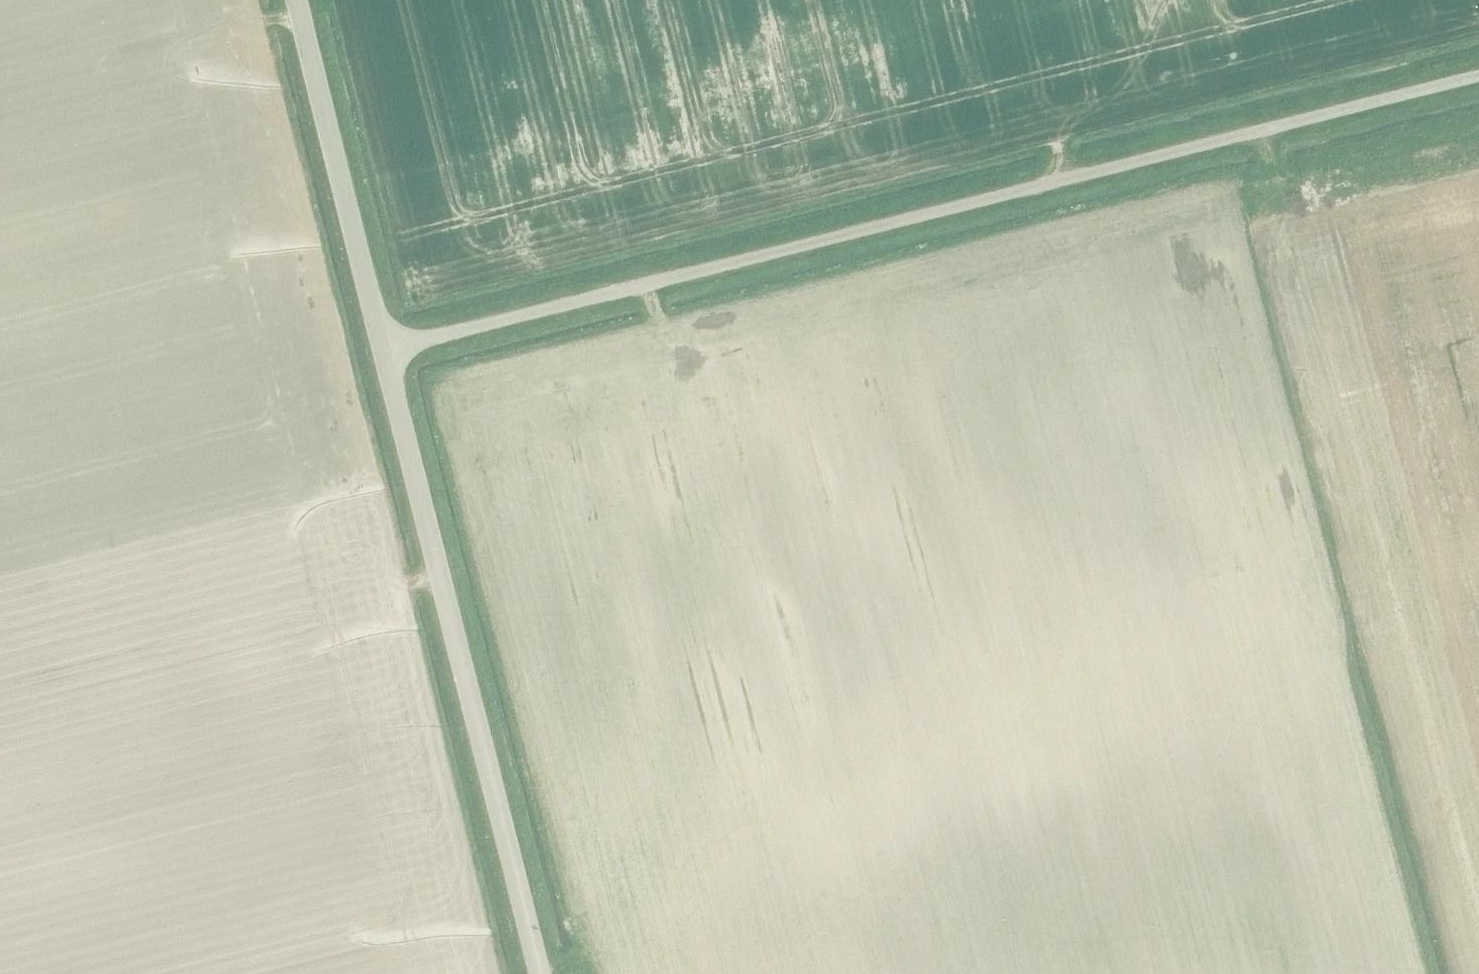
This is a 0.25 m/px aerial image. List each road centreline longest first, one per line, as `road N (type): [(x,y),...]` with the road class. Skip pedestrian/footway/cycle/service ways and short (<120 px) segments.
road 1 (unclassified): [(382,349),(1478,76)]
road 2 (unclassified): [(539,973),(382,349)]
road 3 (unclassified): [(382,349),(295,0)]

